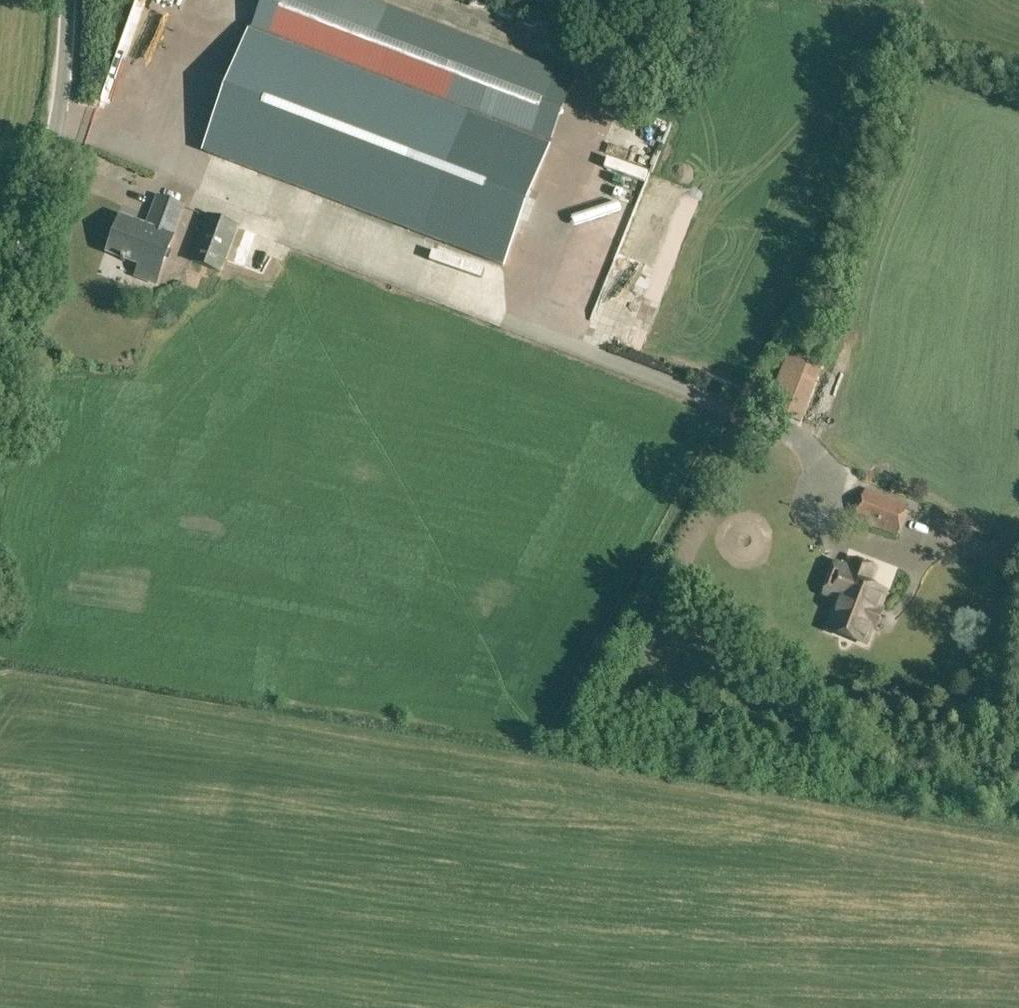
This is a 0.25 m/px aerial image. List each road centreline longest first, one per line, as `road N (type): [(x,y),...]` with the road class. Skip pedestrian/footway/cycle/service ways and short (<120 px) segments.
road 1 (unclassified): [(0,322),(51,125),(63,0)]

